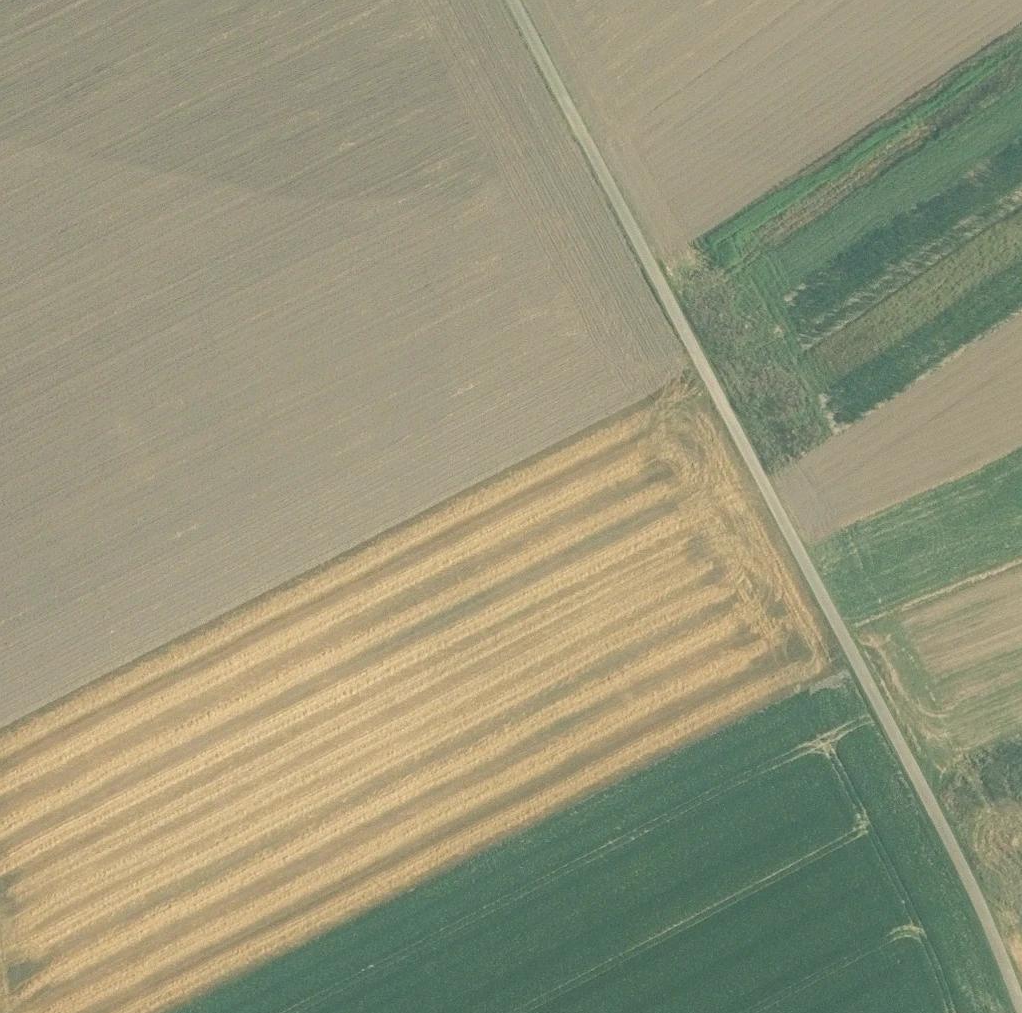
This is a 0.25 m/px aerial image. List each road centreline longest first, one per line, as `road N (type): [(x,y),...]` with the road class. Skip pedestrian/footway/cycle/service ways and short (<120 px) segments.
road 1 (unclassified): [(1021,1011),(963,868),(513,0)]

